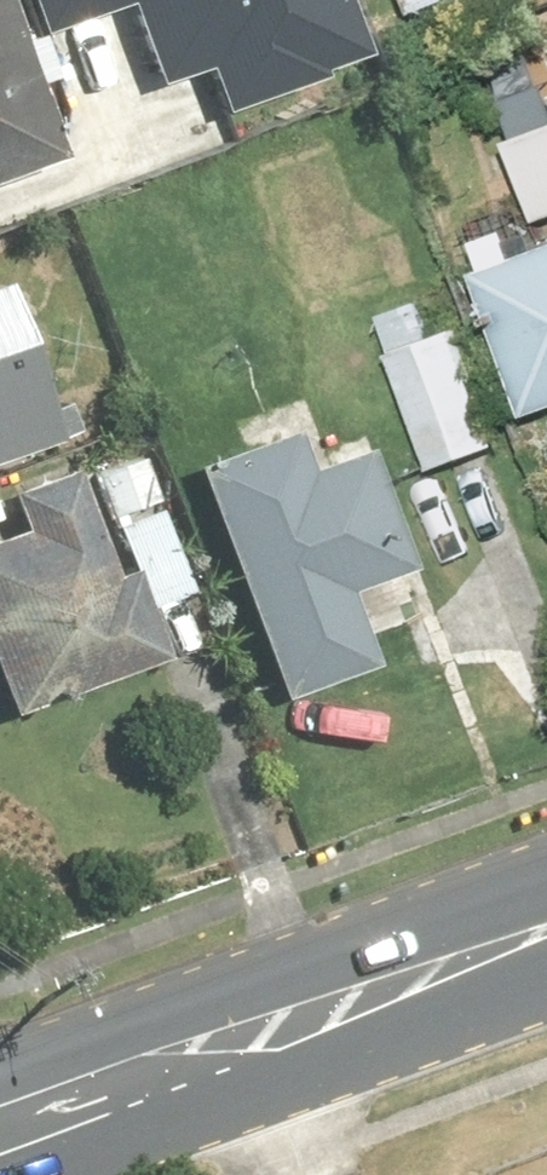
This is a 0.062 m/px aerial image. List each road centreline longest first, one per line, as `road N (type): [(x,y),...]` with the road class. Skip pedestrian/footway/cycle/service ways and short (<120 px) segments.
road 1 (secondary): [(273,1040),(546,936)]
road 2 (secondary): [(273,1040),(0,1137)]

